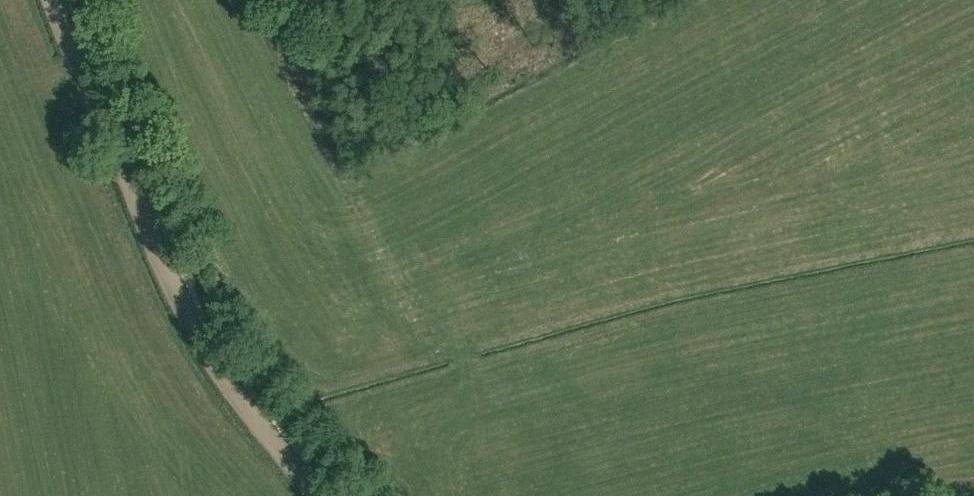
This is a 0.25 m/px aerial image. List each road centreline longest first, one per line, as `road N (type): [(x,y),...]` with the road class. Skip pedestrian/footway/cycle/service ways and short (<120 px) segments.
road 1 (track): [(53,0),(198,341),(321,495)]

